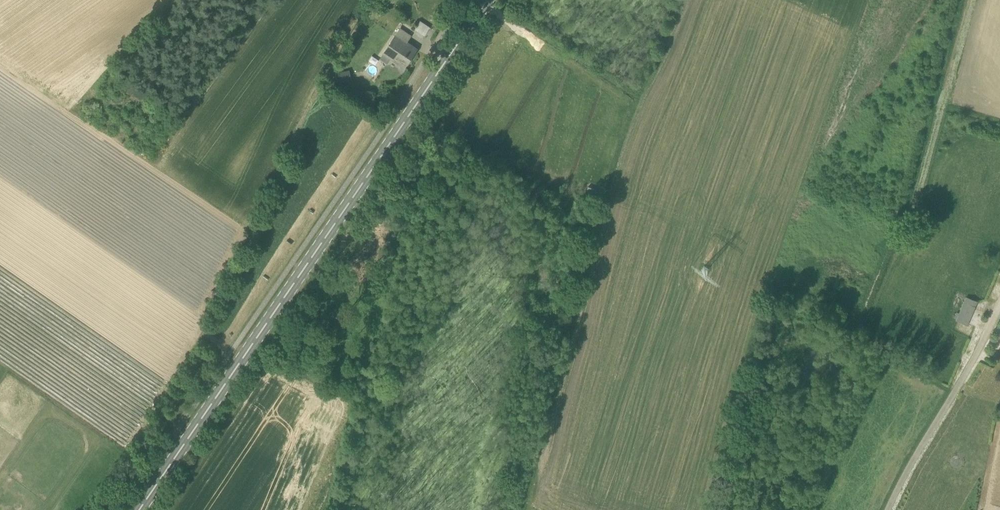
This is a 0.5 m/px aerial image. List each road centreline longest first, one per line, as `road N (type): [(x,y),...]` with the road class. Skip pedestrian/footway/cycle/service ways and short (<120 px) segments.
road 1 (primary): [(140,509),(488,2)]
road 2 (track): [(628,90),(488,2)]

